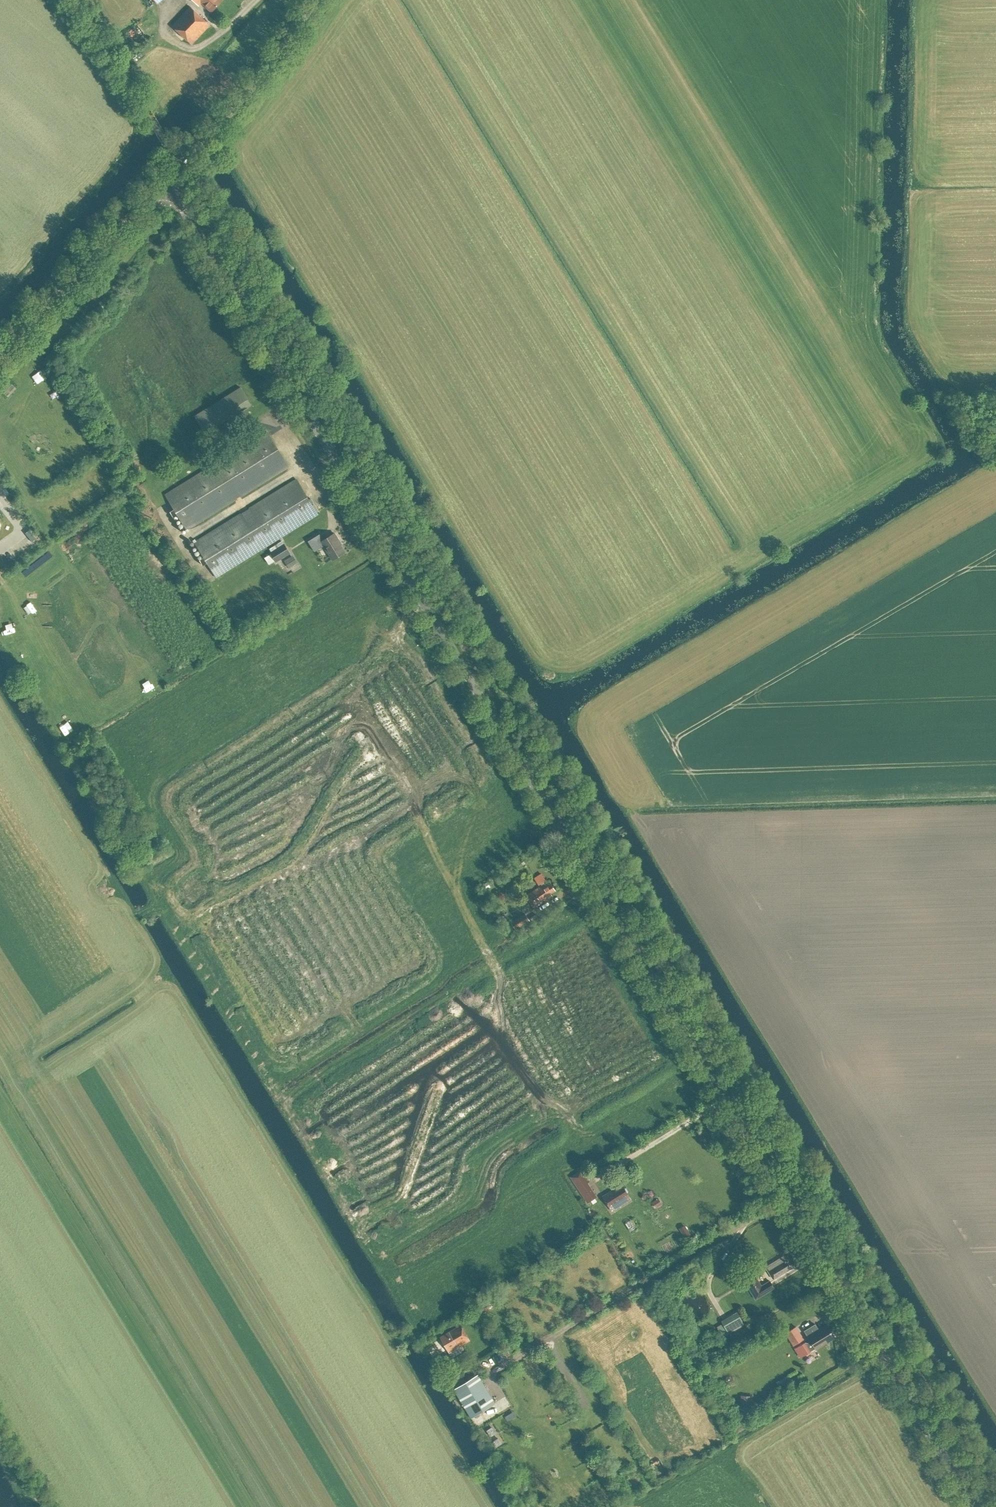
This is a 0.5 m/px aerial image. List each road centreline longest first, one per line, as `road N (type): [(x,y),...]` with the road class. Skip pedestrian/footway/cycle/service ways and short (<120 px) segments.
road 1 (unclassified): [(975,1506),(165,186)]
road 2 (track): [(535,1347),(786,1199)]
road 3 (tertiary): [(165,186),(317,0)]
road 4 (tertiary): [(0,358),(165,186)]
road 5 (track): [(177,171),(73,0)]

